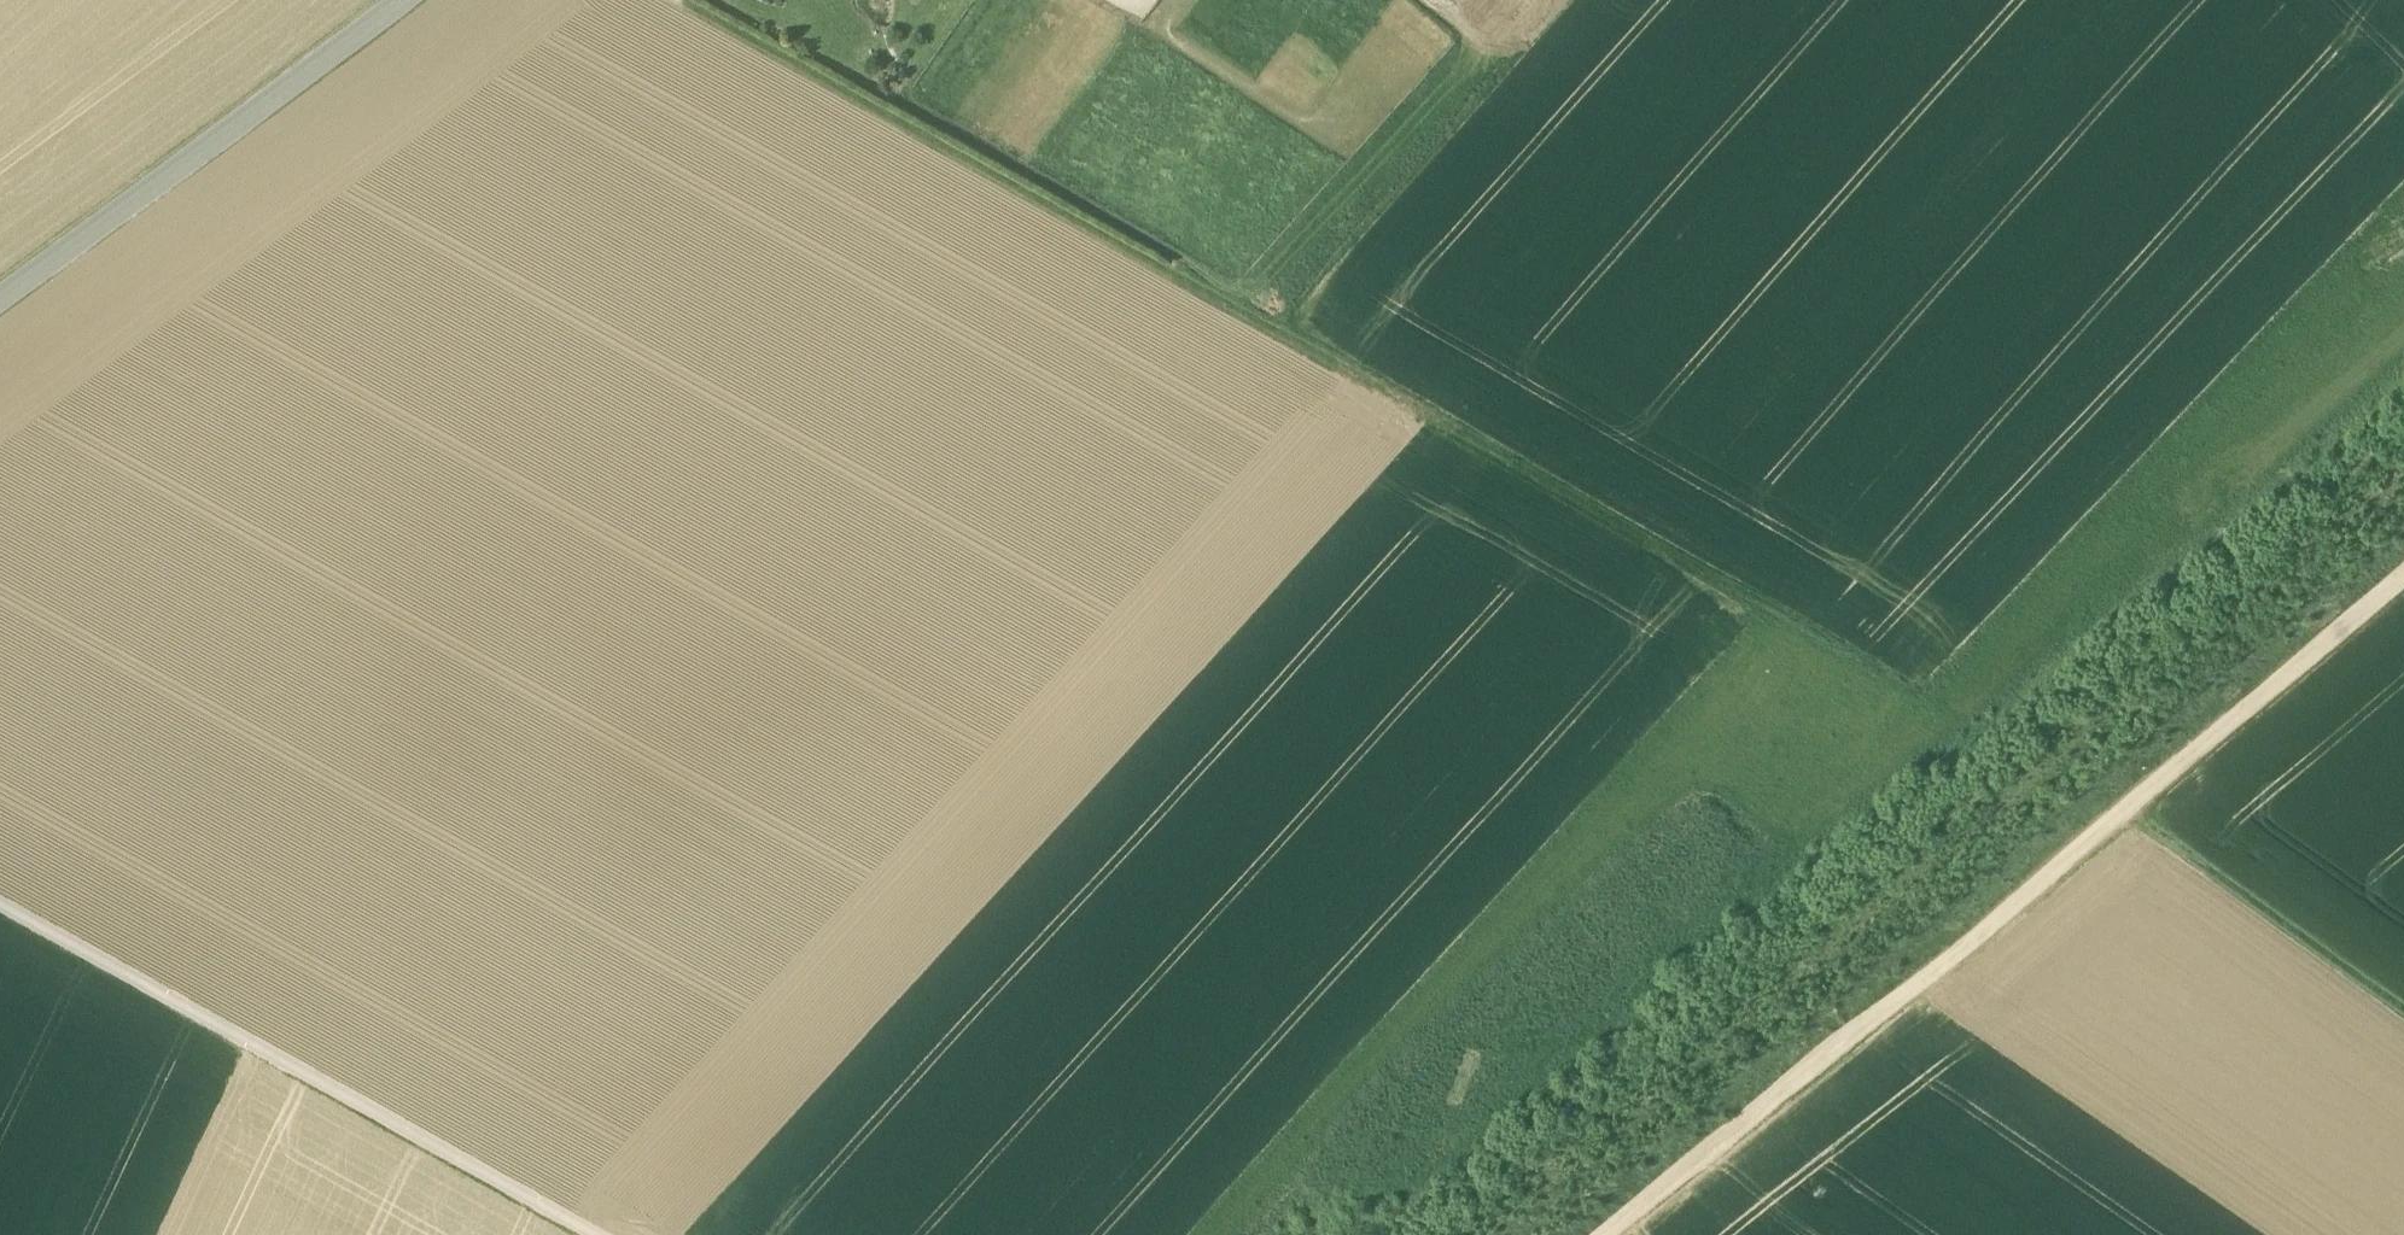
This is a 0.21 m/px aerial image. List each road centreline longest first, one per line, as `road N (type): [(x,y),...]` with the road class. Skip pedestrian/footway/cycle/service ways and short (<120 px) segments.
road 1 (track): [(681,0),(1907,686)]
road 2 (track): [(0,902),(596,1234)]
road 3 (track): [(2134,808),(1611,1234)]
road 4 (unclassified): [(401,0),(0,300)]
road 5 (track): [(2403,581),(2134,808)]
road 6 (track): [(2134,808),(2193,864),(2403,1012)]

